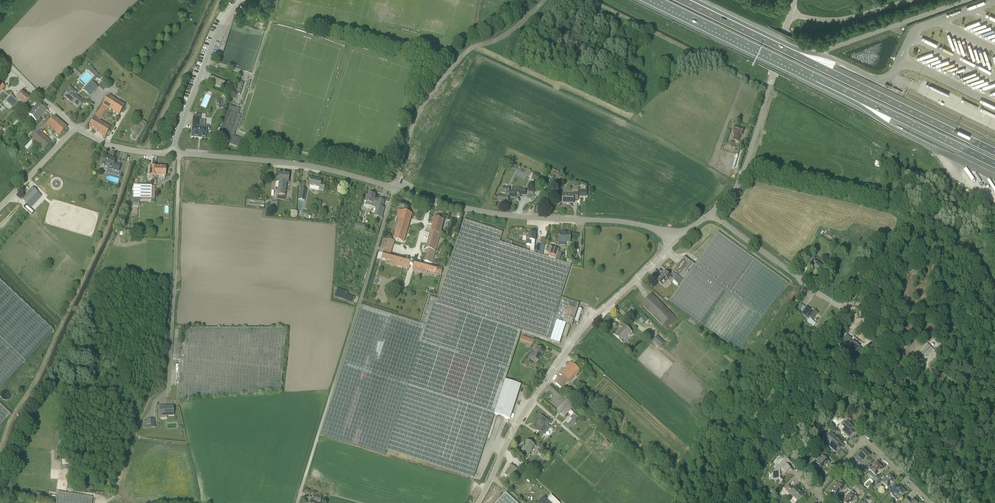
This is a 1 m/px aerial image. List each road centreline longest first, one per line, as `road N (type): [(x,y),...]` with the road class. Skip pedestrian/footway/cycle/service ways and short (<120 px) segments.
road 1 (track): [(298,502),(417,117),(461,58),(511,31),(543,0)]
road 2 (unclassified): [(678,239),(621,222),(466,209),(298,165),(179,154)]
road 3 (unclassified): [(710,215),(835,303),(856,293),(901,237),(933,227),(953,253),(958,303),(994,347)]
road 4 (unclassified): [(477,502),(511,435),(578,336),(678,239)]
road 5 (unclassified): [(169,387),(179,154)]
road 6 (motorway): [(994,152),(785,50)]
road 7 (unclassified): [(710,215),(741,179),(790,13)]
road 8 (motorway): [(656,0),(854,95)]
road 9 (unclassified): [(174,153),(217,34),(243,0)]
road 10 (residential): [(931,502),(867,443),(815,494)]
road 11 (motorway): [(854,95),(994,164)]
road 12 (unclassified): [(911,0),(841,19),(790,13)]

